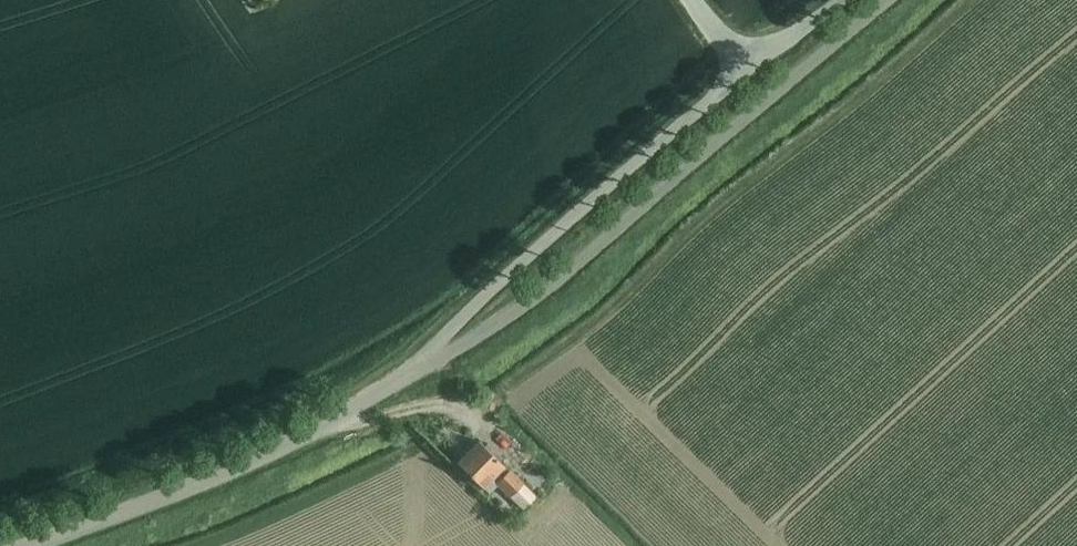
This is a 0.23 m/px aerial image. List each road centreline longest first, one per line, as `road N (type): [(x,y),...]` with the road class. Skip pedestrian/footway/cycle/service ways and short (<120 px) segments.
road 1 (unclassified): [(367,408),(490,337),(892,0)]
road 2 (unclassified): [(367,408),(742,67),(846,0)]
road 3 (unclassified): [(32,545),(367,408)]

